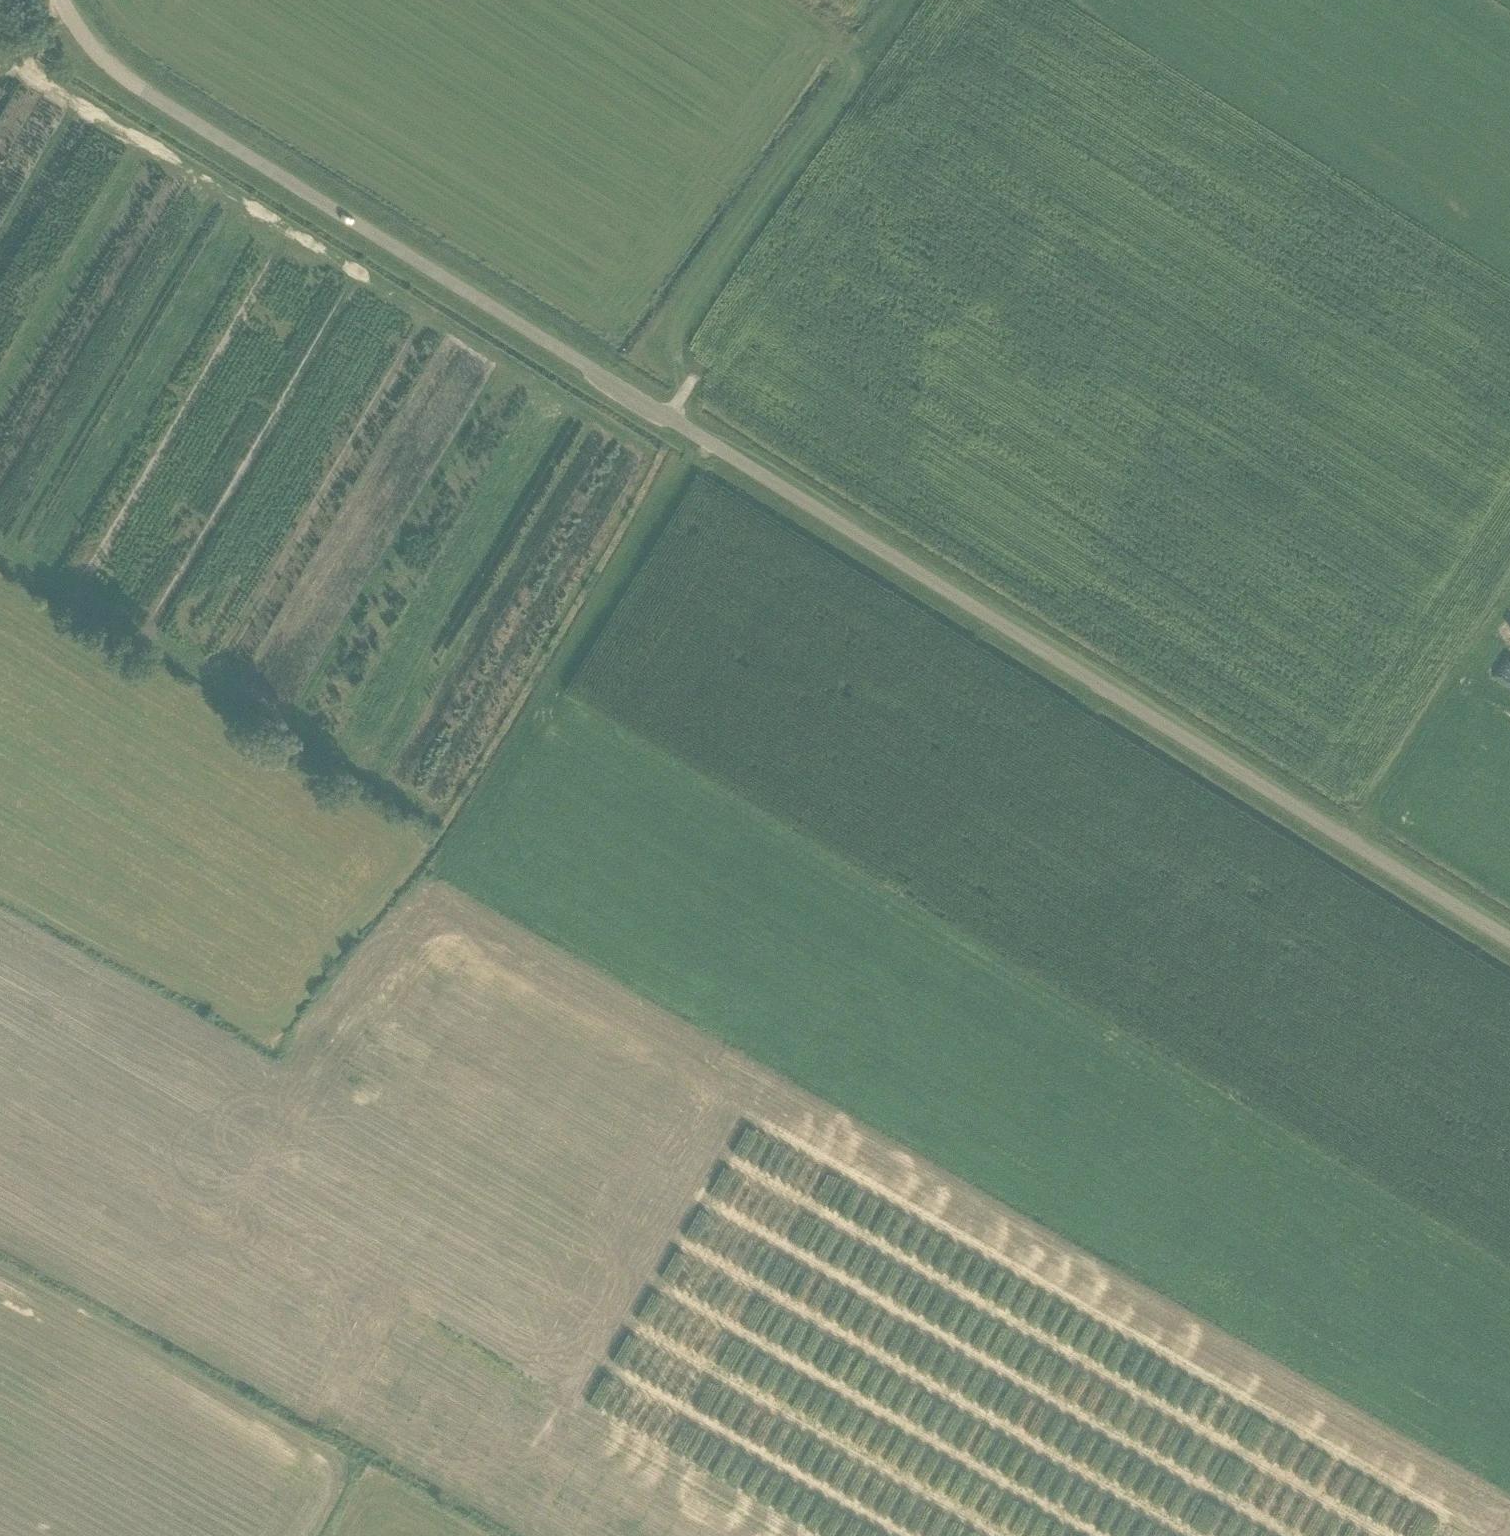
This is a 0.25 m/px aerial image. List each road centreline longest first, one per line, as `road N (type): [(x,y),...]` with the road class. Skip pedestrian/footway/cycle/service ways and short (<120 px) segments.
road 1 (unclassified): [(1509,946),(151,103),(81,33),(63,0)]

